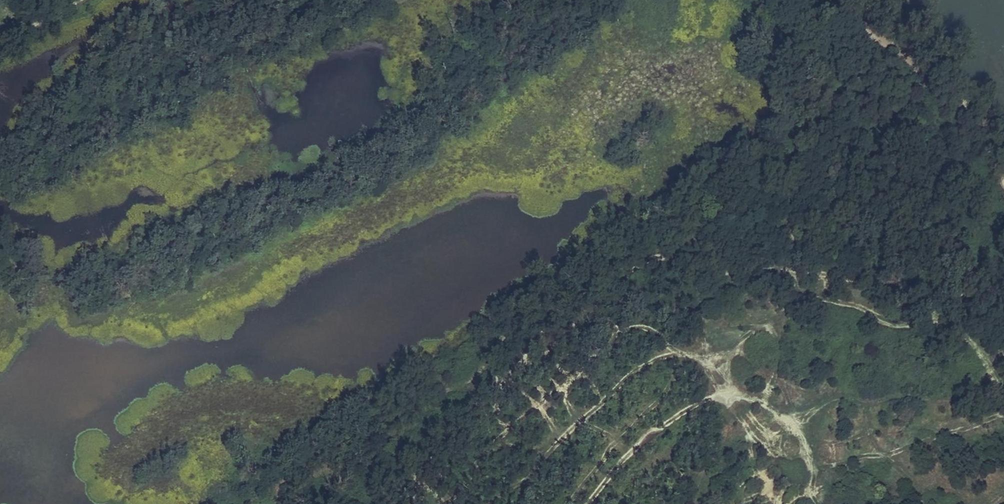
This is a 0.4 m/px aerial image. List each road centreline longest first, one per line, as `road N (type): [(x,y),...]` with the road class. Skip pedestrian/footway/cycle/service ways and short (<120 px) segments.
road 1 (track): [(1003,392),(965,332),(945,321),(898,321),(797,298),(717,369),(704,349),(682,347),(654,331),(617,334),(479,458),(448,503)]
road 2 (track): [(586,503),(625,456),(674,417),(729,395),(762,412),(806,452),(736,503)]
road 3 (track): [(858,306),(840,277),(641,261),(607,295),(617,334)]
road 4 (track): [(513,427),(467,394),(395,409),(365,435),(357,457),(275,503)]
road 5 (track): [(682,347),(636,370),(495,503)]
road 6 (track): [(1003,416),(963,431),(915,425),(809,445)]
road 7 (track): [(806,452),(809,445),(840,462),(871,448),(871,424),(852,401),(802,412)]
road 8 (track): [(745,496),(717,369)]

